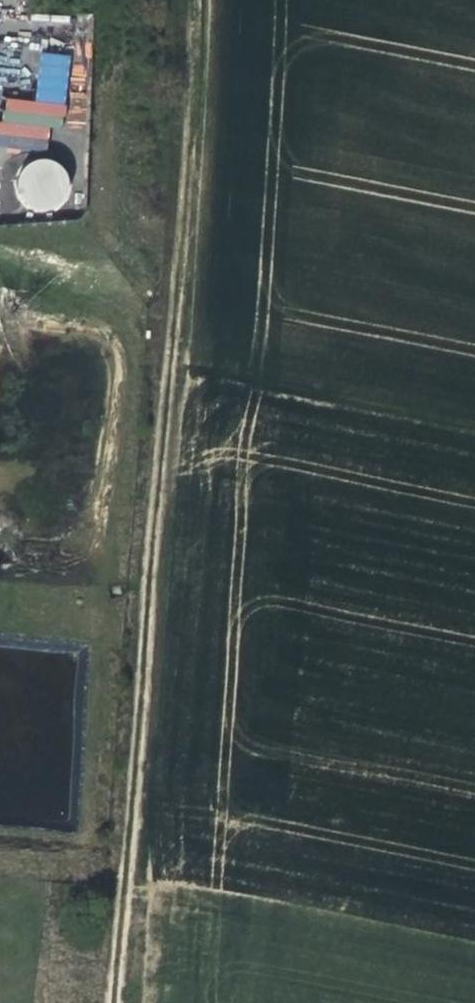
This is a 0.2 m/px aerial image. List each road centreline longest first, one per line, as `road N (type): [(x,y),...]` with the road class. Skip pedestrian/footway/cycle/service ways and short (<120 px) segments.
road 1 (track): [(186,0),(187,113),(112,1002)]

